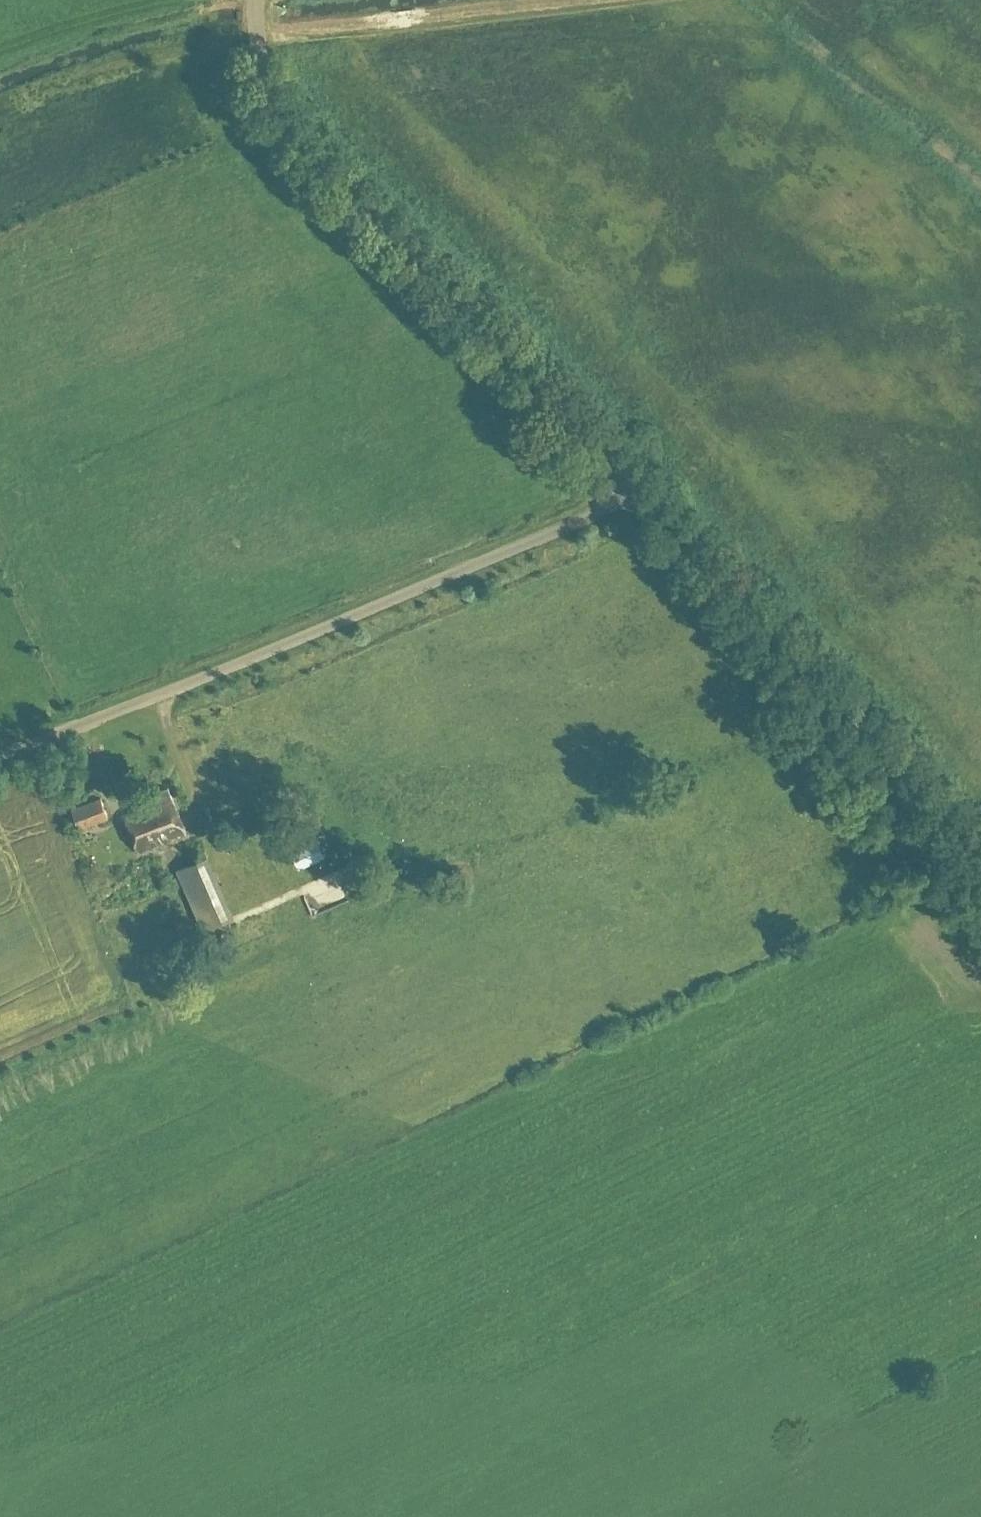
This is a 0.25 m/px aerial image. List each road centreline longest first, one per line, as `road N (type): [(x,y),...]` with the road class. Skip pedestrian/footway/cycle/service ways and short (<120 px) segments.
road 1 (unclassified): [(980,832),(851,710),(297,129),(262,64),(255,0)]

